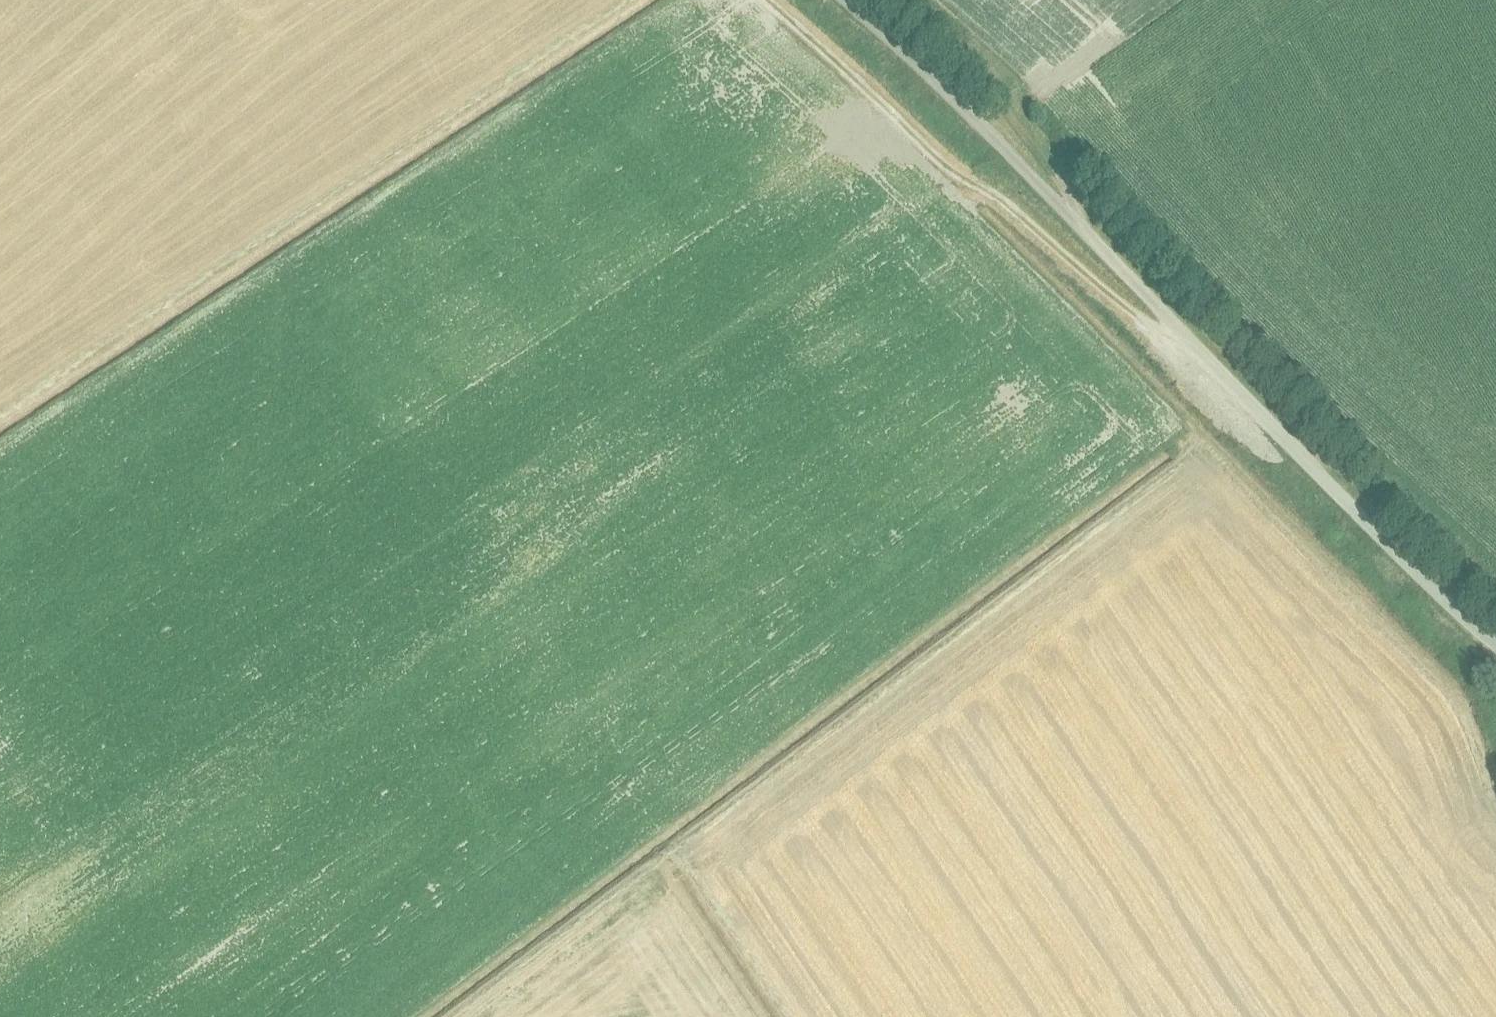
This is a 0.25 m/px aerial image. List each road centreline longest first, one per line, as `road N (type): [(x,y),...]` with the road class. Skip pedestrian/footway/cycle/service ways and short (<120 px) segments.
road 1 (unclassified): [(1495,648),(1444,607),(1135,284),(832,0)]

